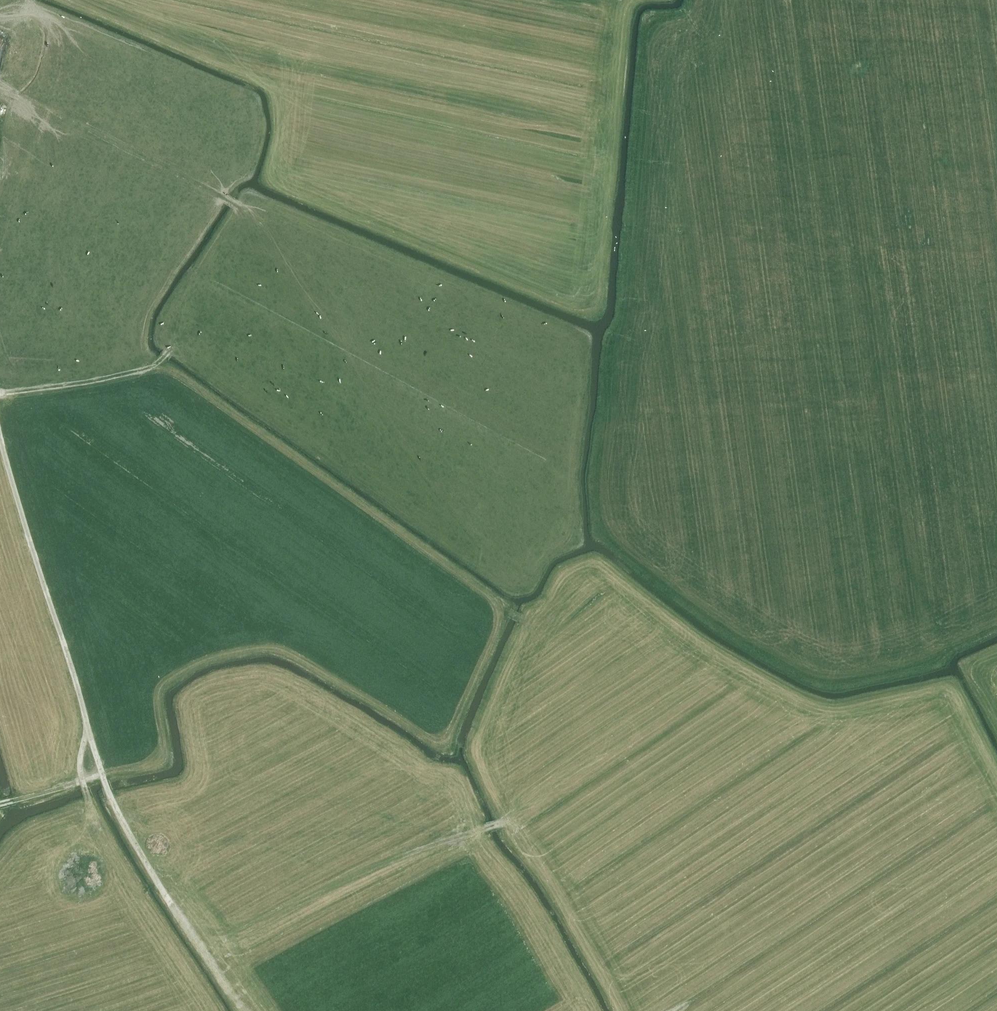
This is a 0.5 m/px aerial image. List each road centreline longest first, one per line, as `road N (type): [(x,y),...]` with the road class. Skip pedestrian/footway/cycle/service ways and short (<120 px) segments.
road 1 (track): [(0,439),(103,778),(166,896)]
road 2 (track): [(0,392),(132,372),(176,345)]

